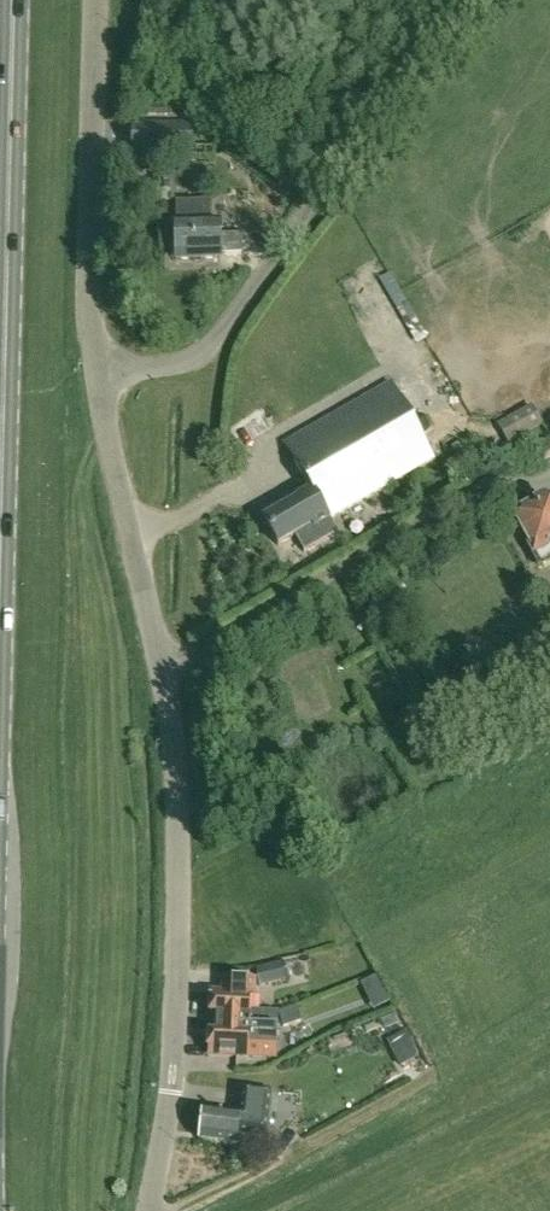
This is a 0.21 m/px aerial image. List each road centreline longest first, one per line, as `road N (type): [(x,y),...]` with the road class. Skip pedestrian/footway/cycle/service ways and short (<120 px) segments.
road 1 (primary): [(0,645),(13,0)]
road 2 (unclassified): [(152,1210),(168,1091),(178,878),(156,648)]
road 3 (unclassified): [(94,380),(205,351),(468,0)]
road 4 (unclassified): [(156,648),(549,433)]
road 5 (unclassified): [(94,380),(85,323),(93,0)]
road 6 (unclassified): [(156,648),(94,380)]

